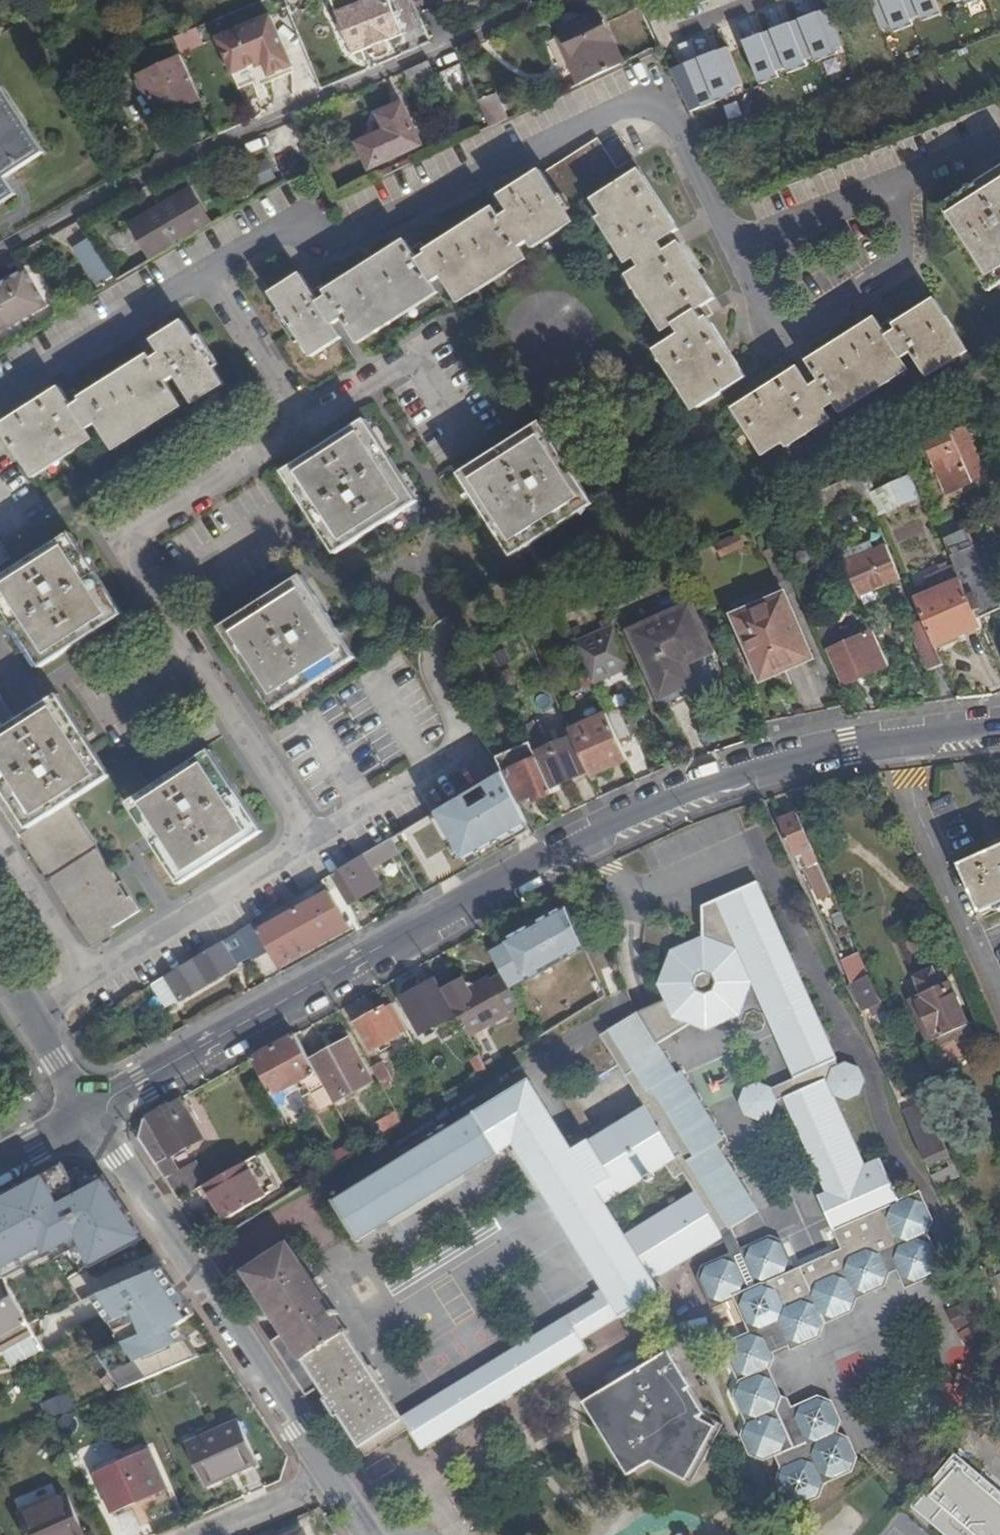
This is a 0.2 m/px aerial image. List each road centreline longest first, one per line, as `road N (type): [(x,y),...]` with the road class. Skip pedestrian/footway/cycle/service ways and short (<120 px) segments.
road 1 (secondary): [(999,726),(848,748),(653,802),(89,1111)]
road 2 (unclassified): [(207,271),(283,225),(359,231),(604,116),(655,112),(683,134),(738,248)]
road 3 (unclassified): [(543,0),(112,192),(0,254)]
road 4 (unclassified): [(314,841),(139,561),(140,529),(304,424)]
road 5 (residential): [(89,1111),(329,1474)]
road 6 (unclassified): [(738,248),(779,331),(795,334),(912,248),(909,181)]
road 7 (unclassified): [(314,841),(450,757),(455,722),(436,659),(452,633)]
road 8 (unclassified): [(84,979),(314,841)]
road 9 (unclassified): [(0,396),(207,271)]
road 10 (unclassified): [(304,424),(424,352),(472,432)]
road 11 (unclassified): [(738,248),(909,181)]
road 12 (unclassified): [(304,424),(207,271)]
road 13 (unclassified): [(84,979),(0,850)]
road 14 (unclassified): [(191,1534),(329,1474)]

